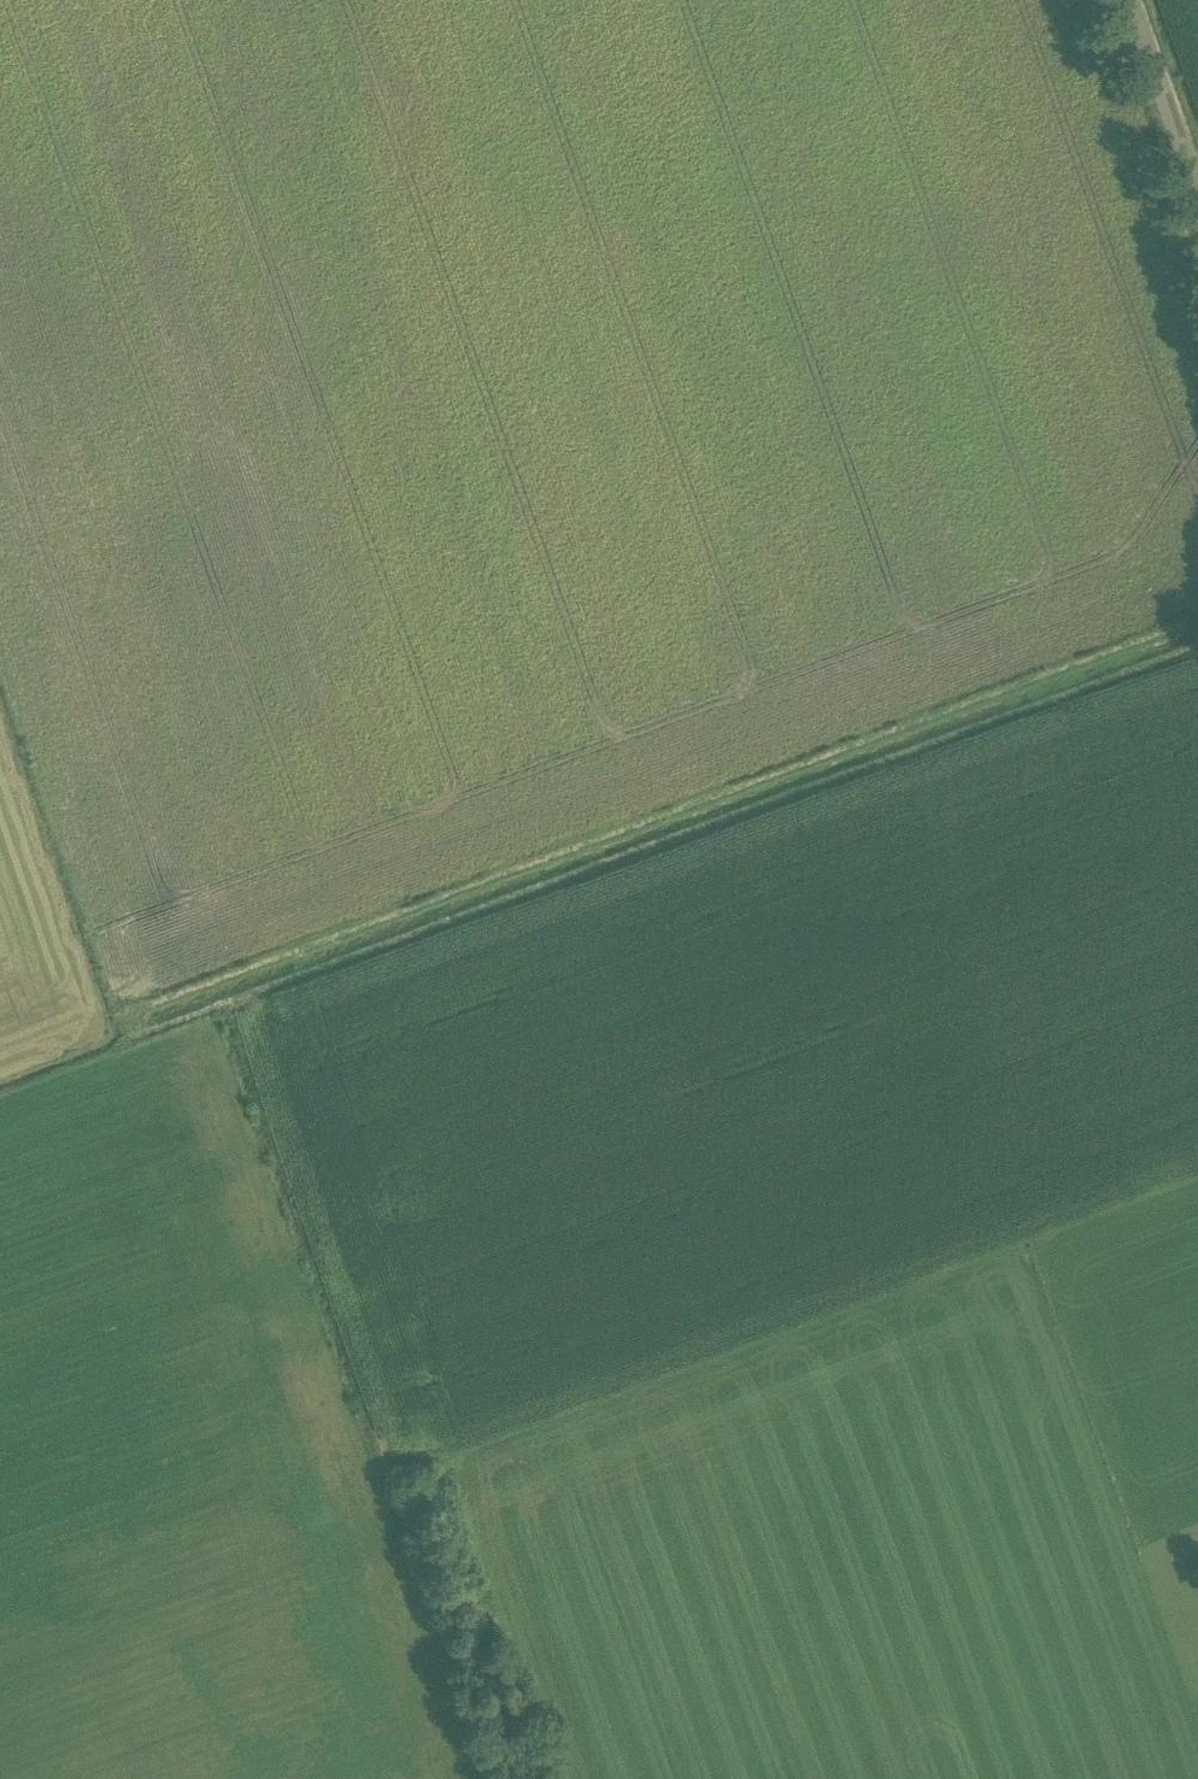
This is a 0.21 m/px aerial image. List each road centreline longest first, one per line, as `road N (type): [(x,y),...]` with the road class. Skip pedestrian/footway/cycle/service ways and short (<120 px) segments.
road 1 (unclassified): [(1197,186),(1131,0)]

